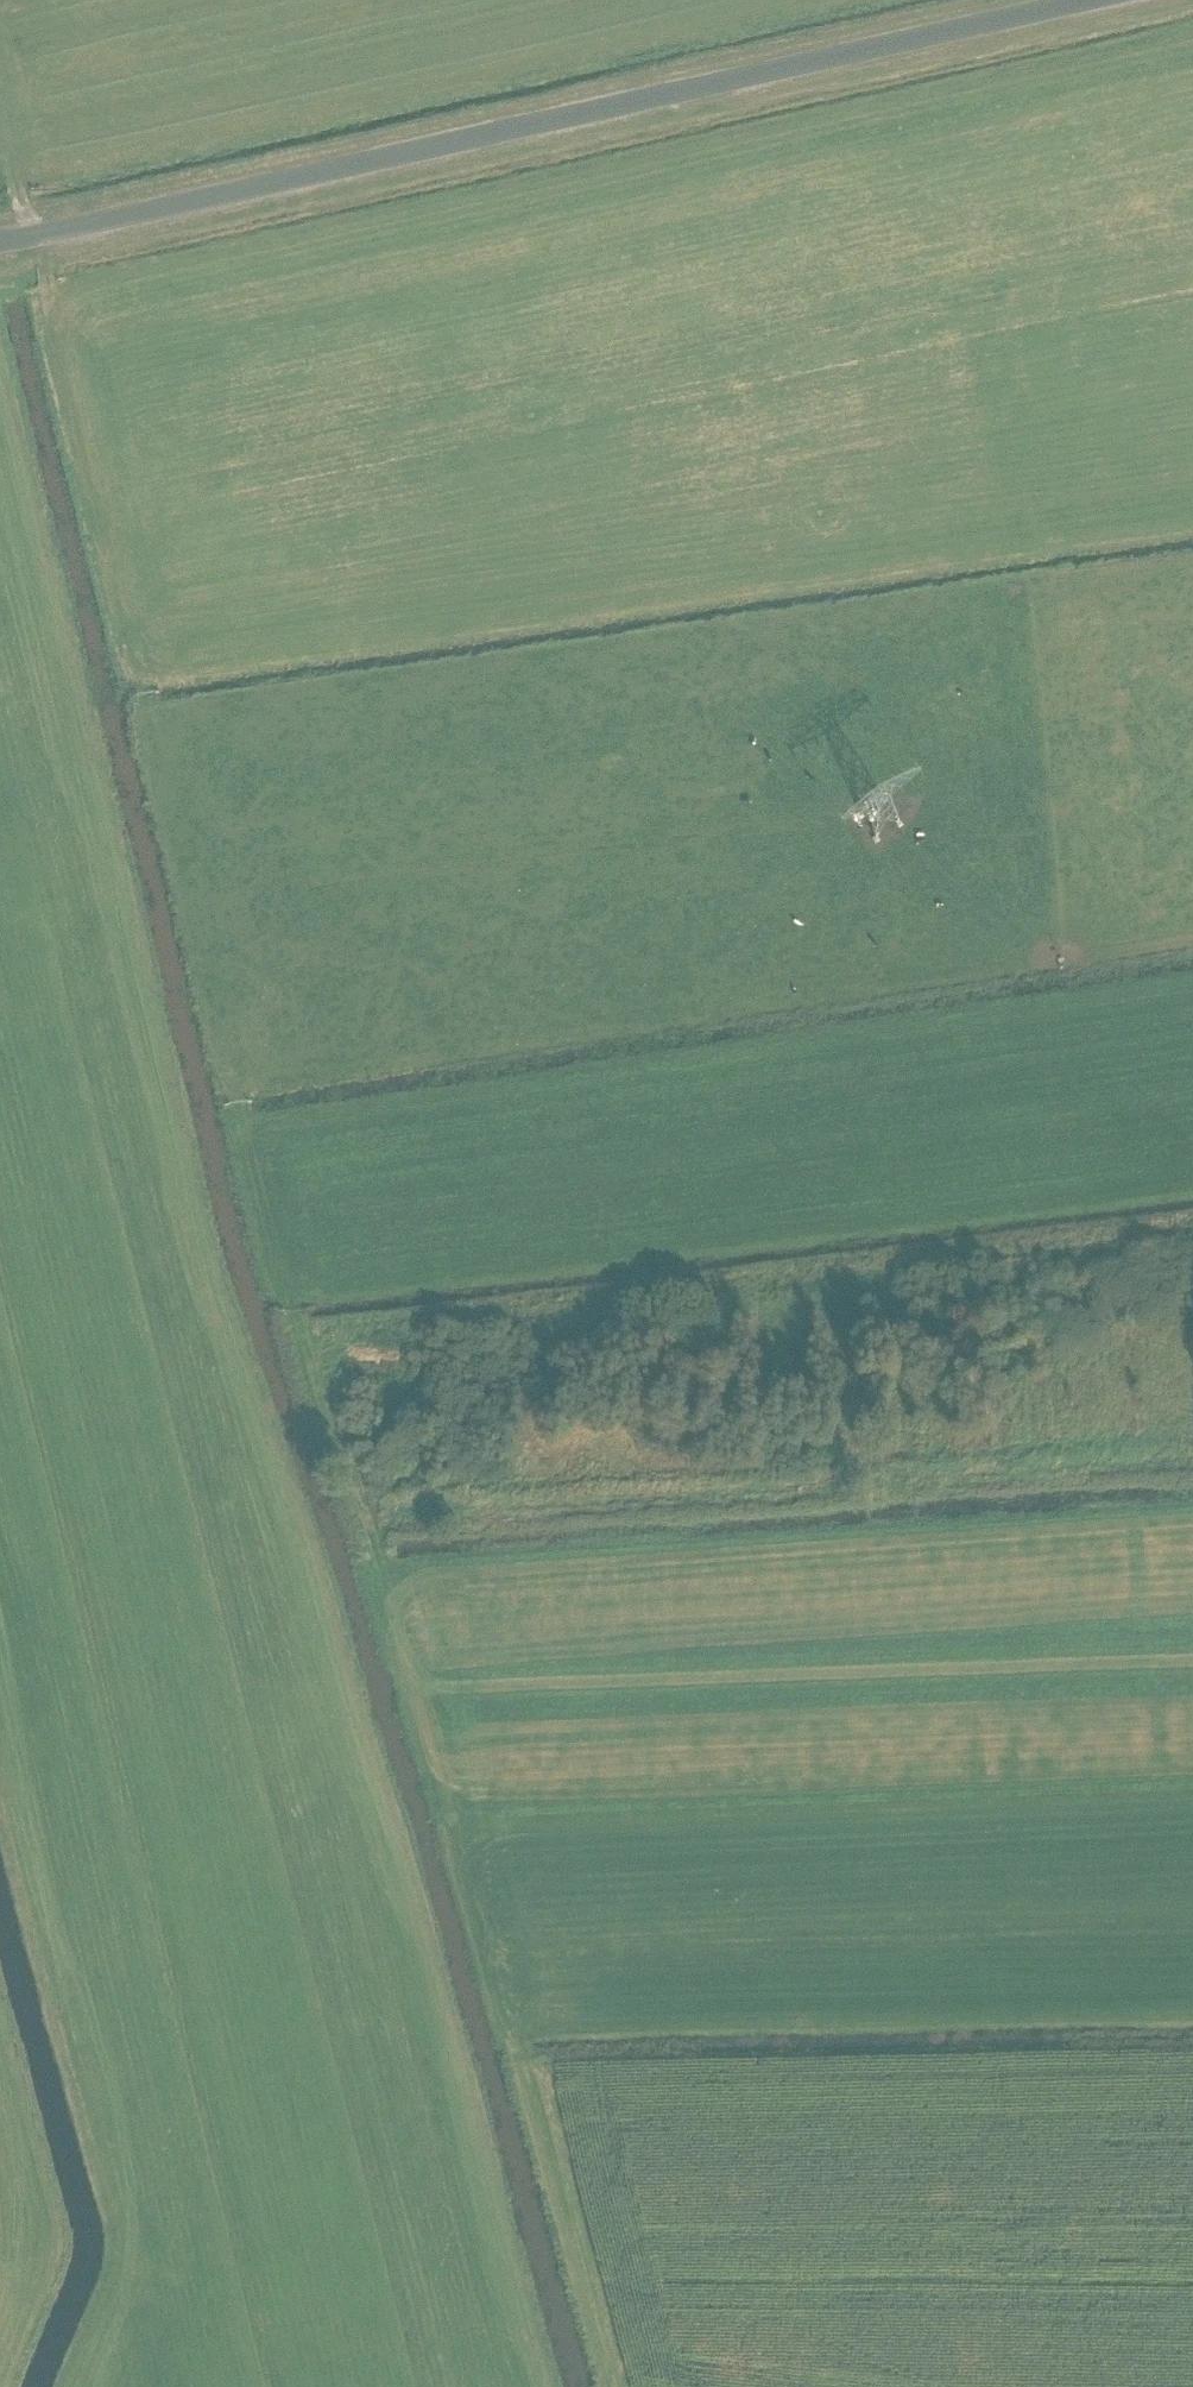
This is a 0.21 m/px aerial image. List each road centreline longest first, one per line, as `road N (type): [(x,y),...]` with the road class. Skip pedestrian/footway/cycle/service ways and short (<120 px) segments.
road 1 (unclassified): [(0,246),(1093,0)]

